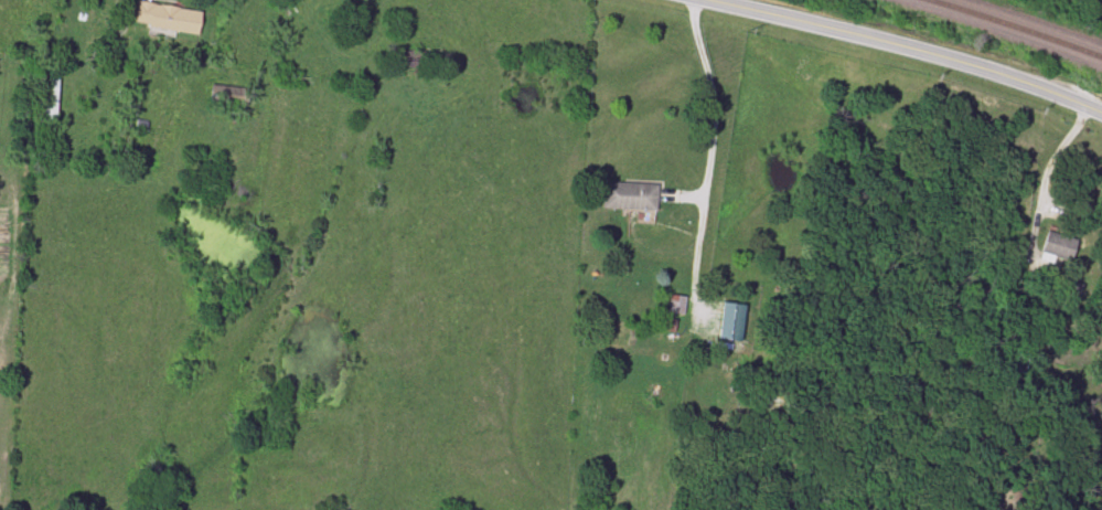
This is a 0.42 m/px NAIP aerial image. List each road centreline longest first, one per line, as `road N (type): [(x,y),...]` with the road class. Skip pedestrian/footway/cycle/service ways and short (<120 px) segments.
road 1 (secondary): [(692,0),(913,51),(1101,114)]

